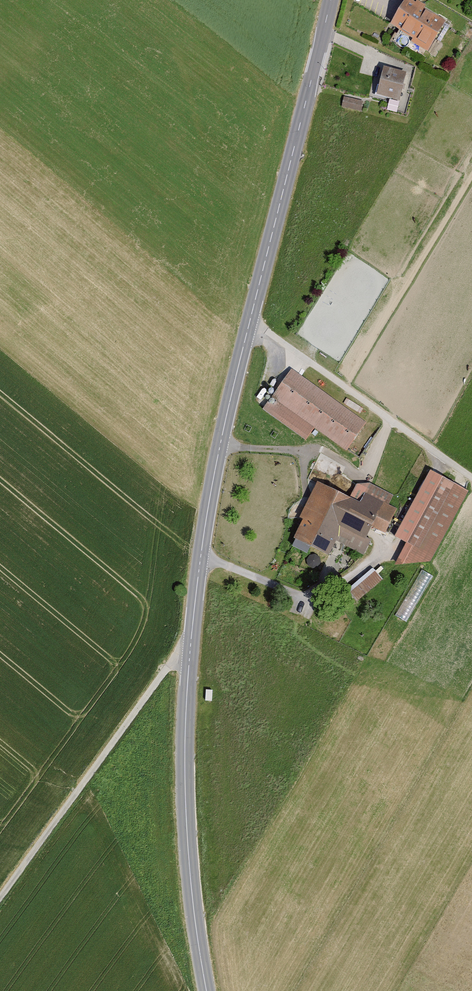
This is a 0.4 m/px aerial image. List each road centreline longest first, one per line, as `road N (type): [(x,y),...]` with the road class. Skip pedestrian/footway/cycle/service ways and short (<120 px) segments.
road 1 (secondary): [(207,990),(185,763),(199,571),(234,384),(331,0)]
road 2 (track): [(190,653),(164,672),(0,897)]
road 3 (track): [(471,477),(250,319)]

